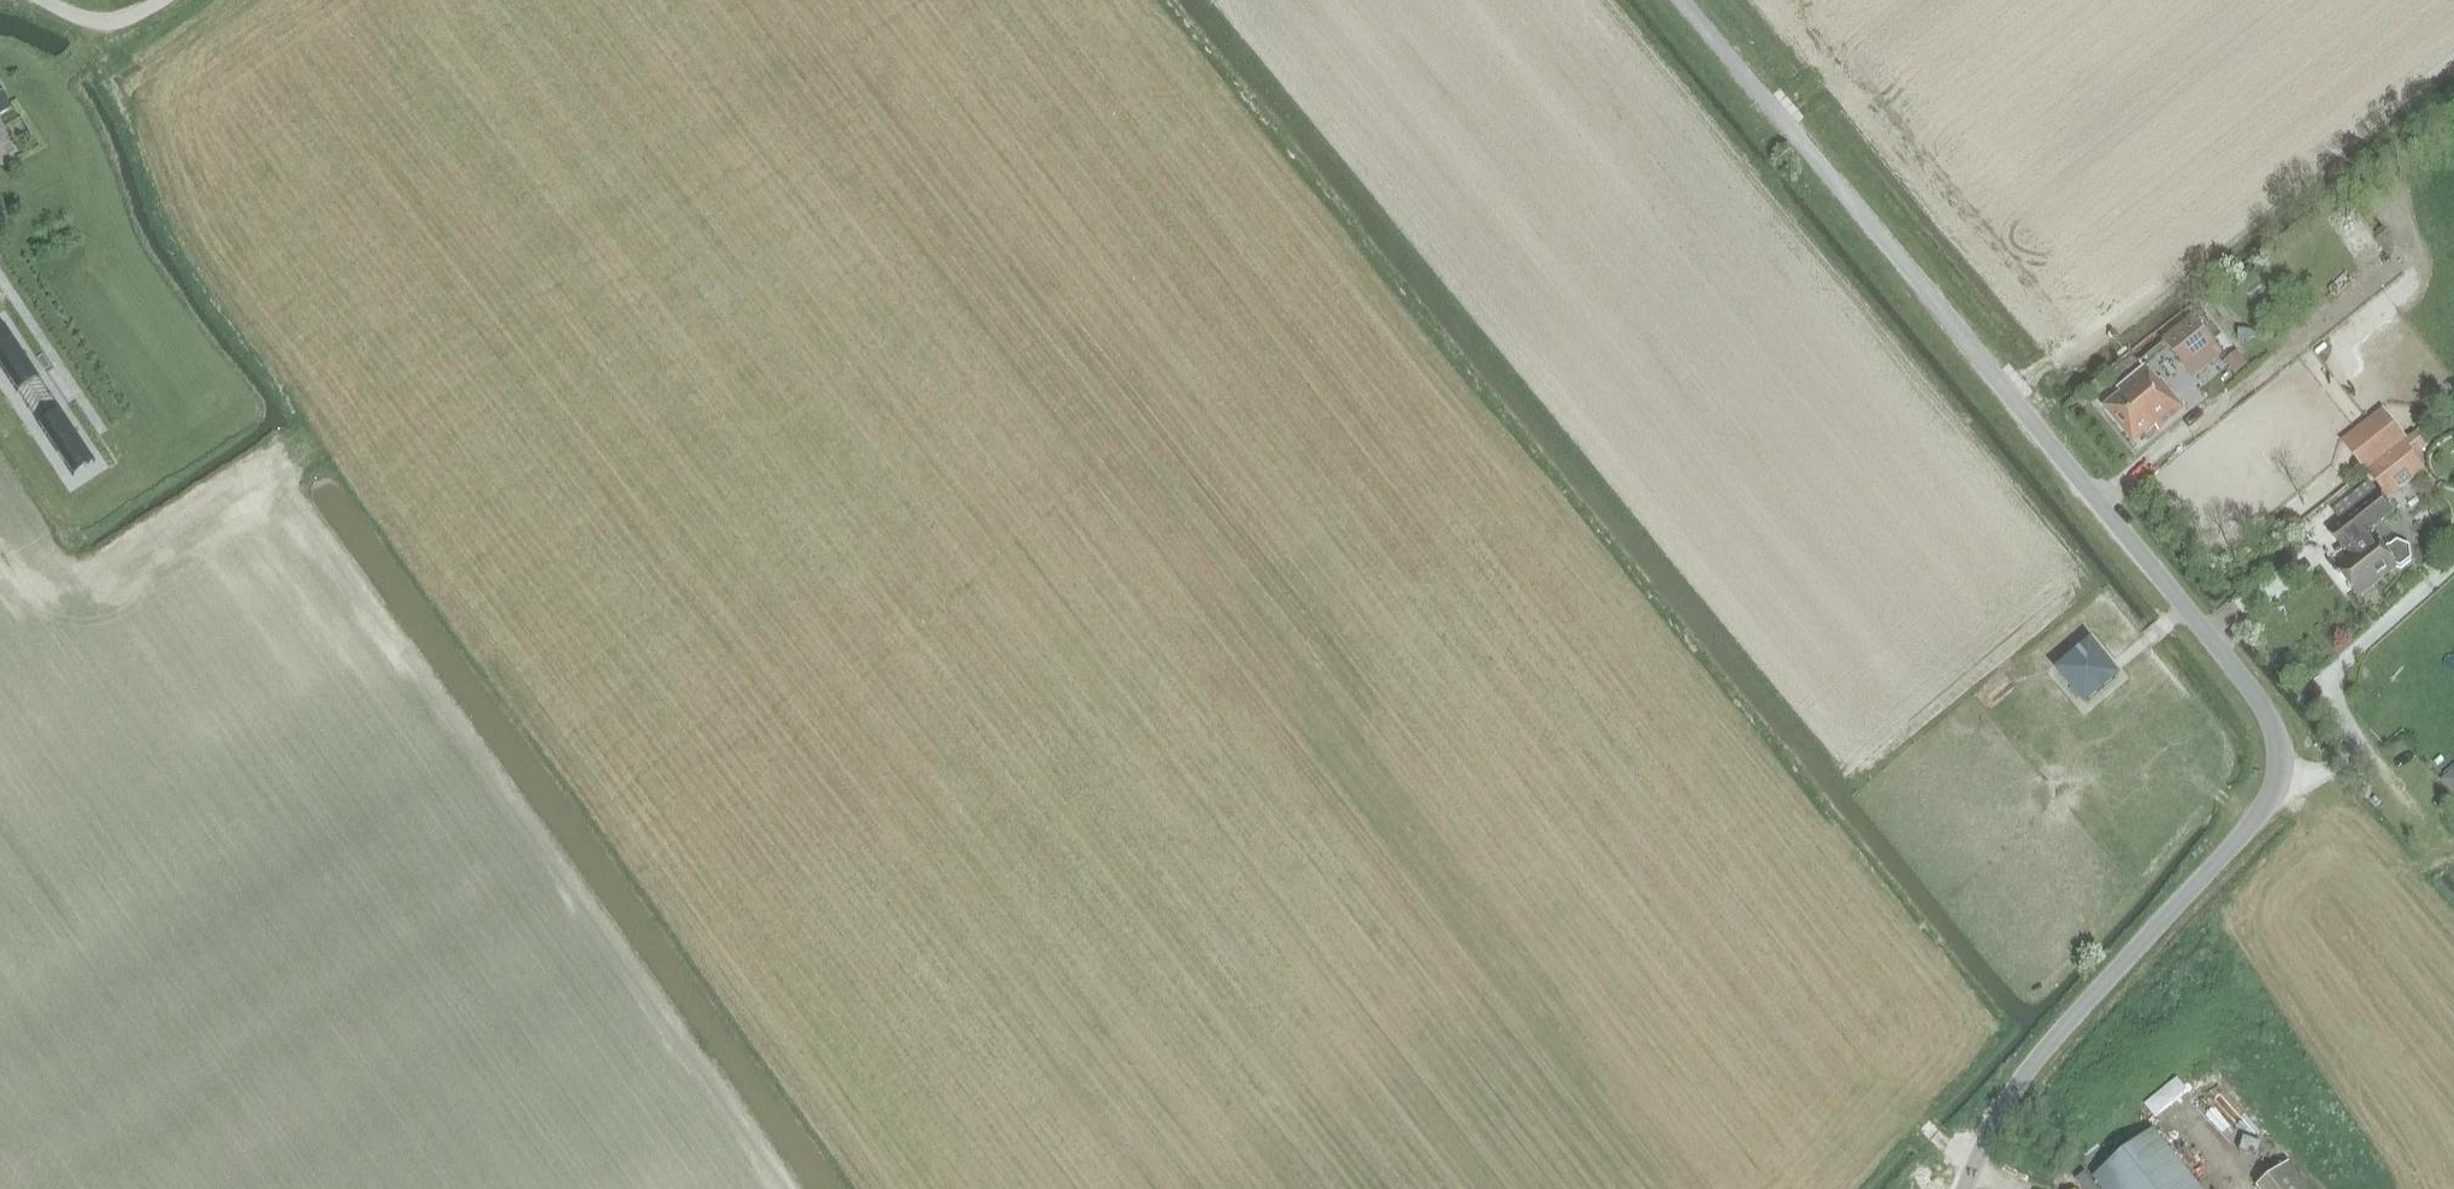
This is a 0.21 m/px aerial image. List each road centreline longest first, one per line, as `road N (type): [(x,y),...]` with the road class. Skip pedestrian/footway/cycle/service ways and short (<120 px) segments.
road 1 (tertiary): [(1965,1188),(2009,1097),(2049,1044),(2265,809),(2278,779),(2273,718),(1680,0)]
road 2 (unclassified): [(161,0),(124,21),(86,19),(50,0)]

